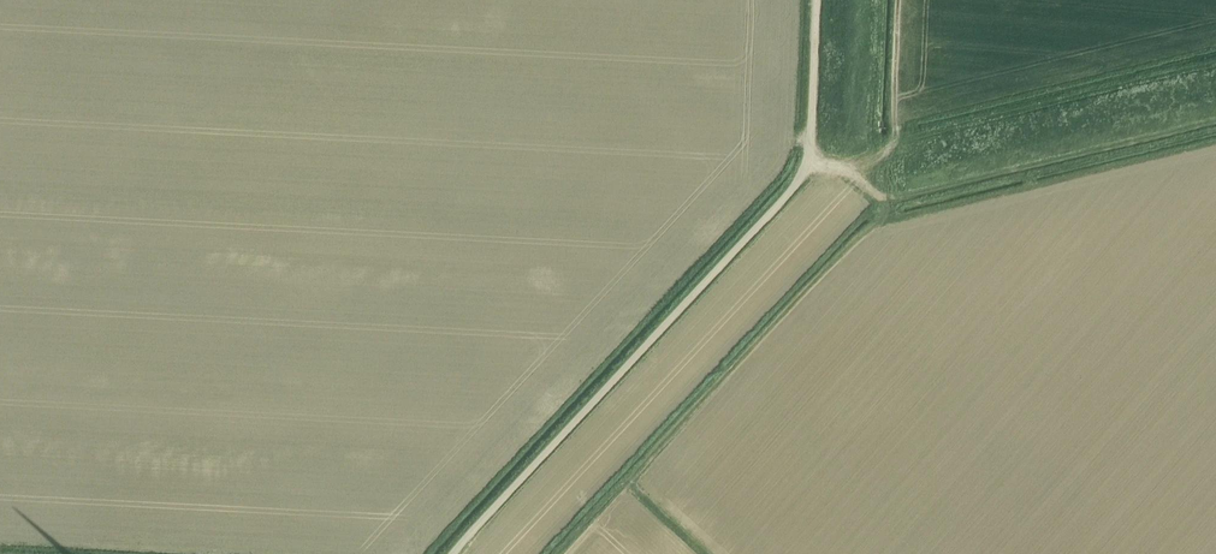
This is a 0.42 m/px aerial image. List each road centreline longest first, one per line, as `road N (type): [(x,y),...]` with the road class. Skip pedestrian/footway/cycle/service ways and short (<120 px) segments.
road 1 (unclassified): [(452,553),(802,176),(817,0)]
road 2 (track): [(807,166),(846,172),(896,201),(1215,125)]

